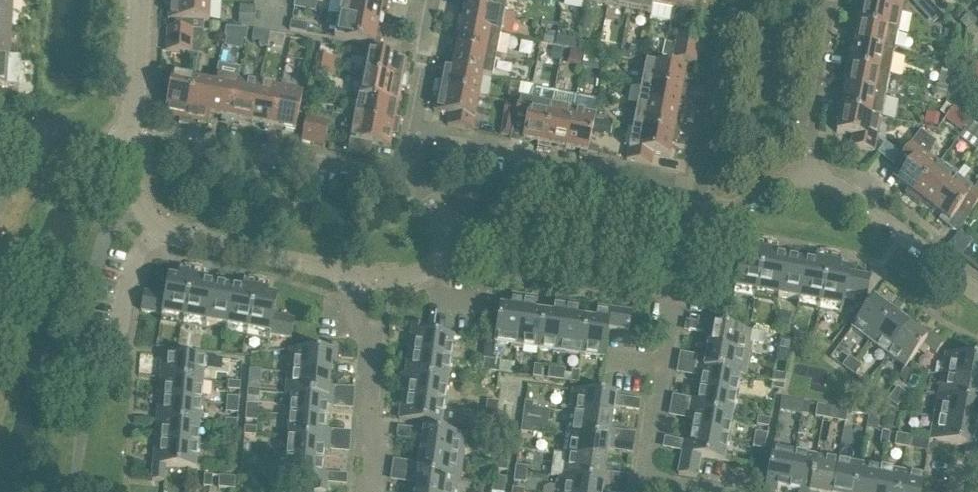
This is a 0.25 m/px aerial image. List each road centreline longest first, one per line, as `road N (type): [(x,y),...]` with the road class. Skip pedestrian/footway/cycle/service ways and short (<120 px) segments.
road 1 (residential): [(412,134),(691,188)]
road 2 (residential): [(364,491),(376,347),(340,274)]
road 3 (residential): [(643,475),(668,311),(647,263)]
road 4 (residential): [(977,289),(813,163)]
road 5 (residential): [(404,182),(203,143)]
road 6 (residential): [(691,188),(723,0)]
road 7 (residential): [(647,263),(489,238),(465,253)]
road 8 (residential): [(340,274),(164,231)]
road 9 (residential): [(813,163),(839,0)]
road 10 (residential): [(131,146),(139,0)]
road 11 (residential): [(436,0),(412,134)]
road 12 (residential): [(131,146),(0,128)]
road 13 (residential): [(119,345),(134,256),(164,231)]
road 14 (residential): [(813,163),(709,226)]

